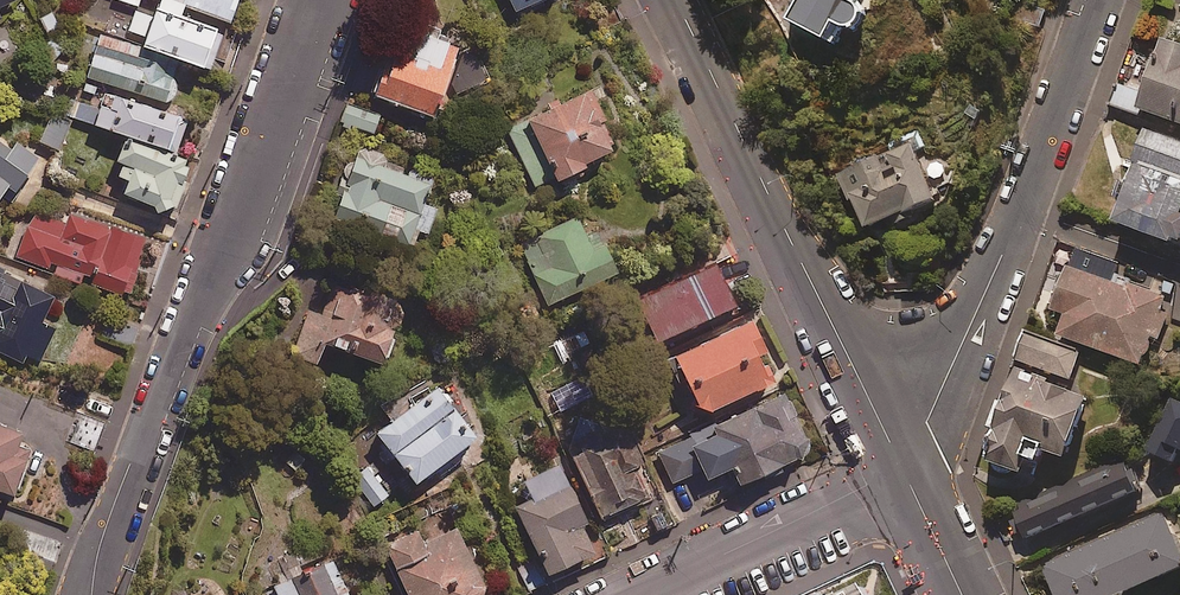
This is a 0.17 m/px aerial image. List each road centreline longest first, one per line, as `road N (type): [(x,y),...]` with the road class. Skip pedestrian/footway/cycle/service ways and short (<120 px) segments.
road 1 (residential): [(98,552),(201,283),(243,218),(317,0)]
road 2 (tertiary): [(902,470),(678,0)]
road 3 (residential): [(902,470),(990,293),(1102,0)]
road 4 (residential): [(902,470),(647,594)]
road 5 (tertiary): [(962,594),(902,470)]

